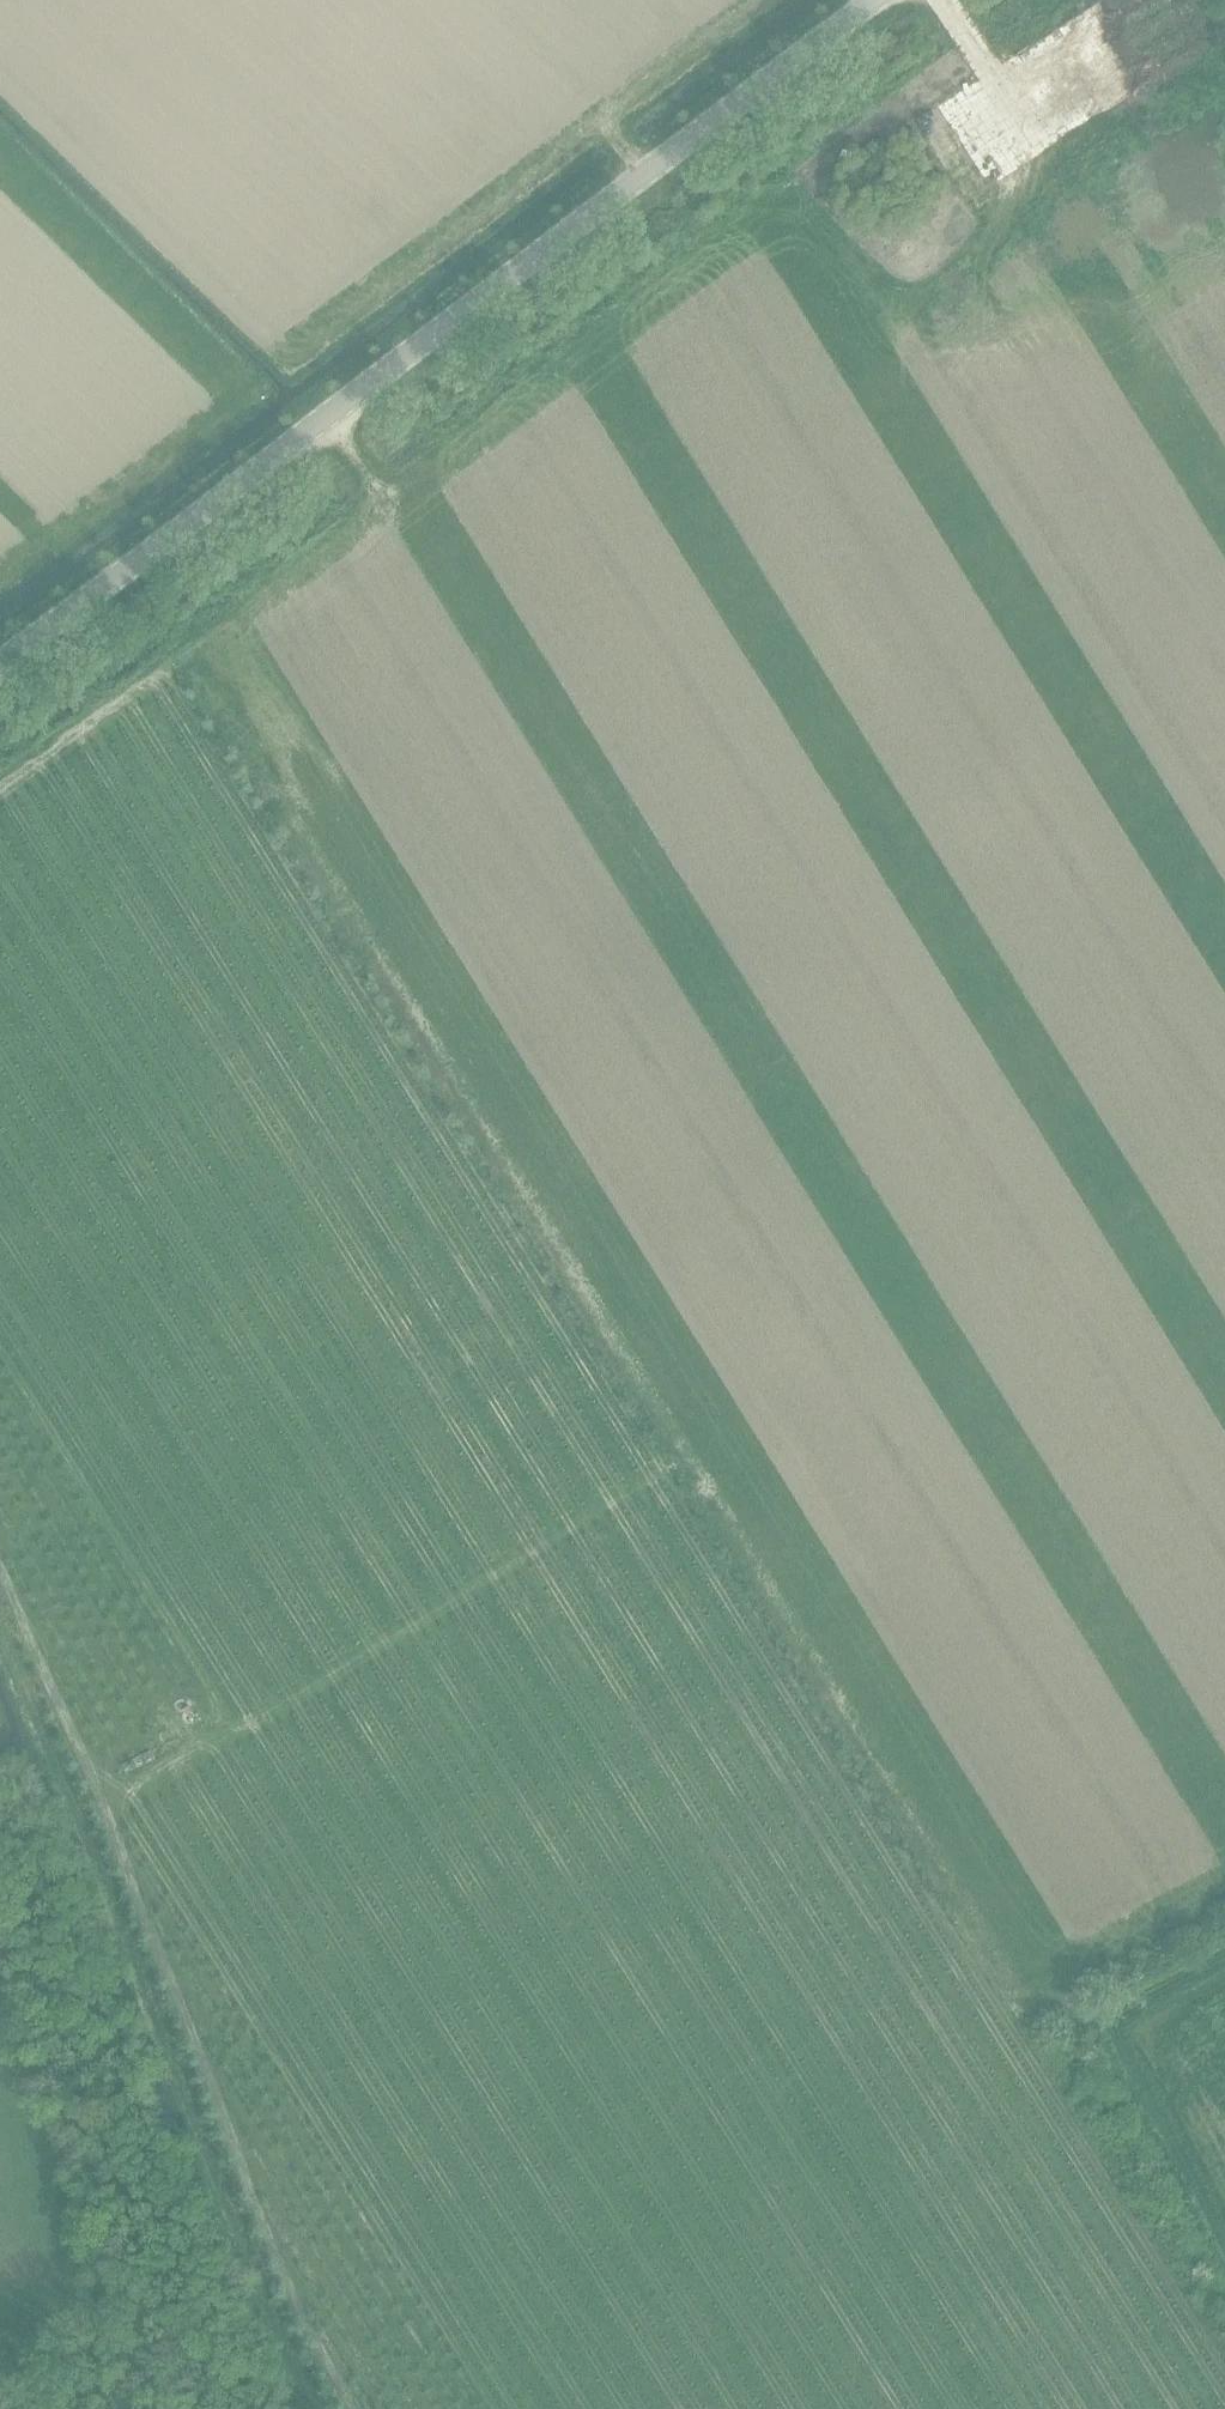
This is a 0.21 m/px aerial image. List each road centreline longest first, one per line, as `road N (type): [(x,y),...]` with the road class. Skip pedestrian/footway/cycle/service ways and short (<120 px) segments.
road 1 (tertiary): [(0,644),(866,0)]

